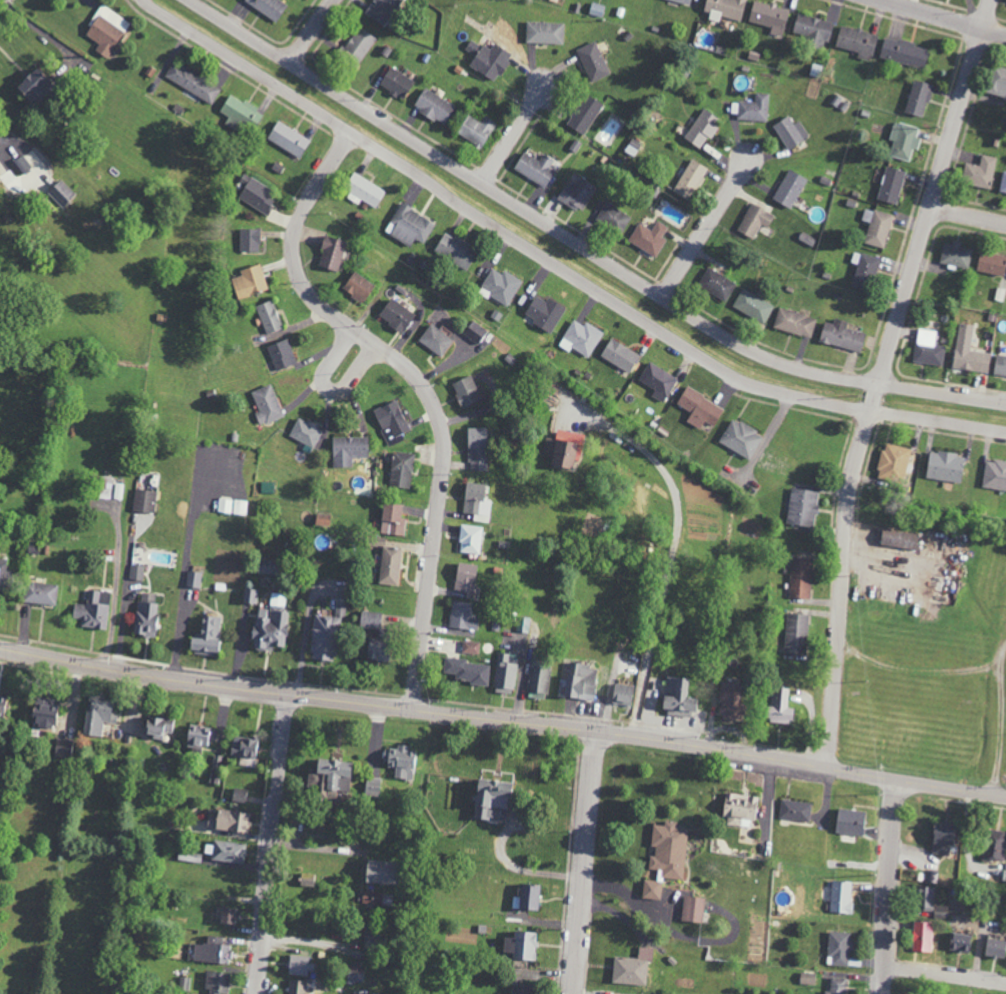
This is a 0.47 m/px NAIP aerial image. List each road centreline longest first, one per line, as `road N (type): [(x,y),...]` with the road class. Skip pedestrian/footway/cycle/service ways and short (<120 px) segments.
road 1 (secondary): [(1005,794),(0,645)]
road 2 (residential): [(151,0),(733,375),(813,399),(1005,431)]
road 3 (residential): [(1005,405),(819,373),(760,354),(193,0)]
road 4 (residential): [(830,766),(852,483),(983,28)]
road 5 (residential): [(415,707),(445,432),(417,379),(324,307),(296,258),(305,210),(354,132)]
road 6 (residential): [(259,993),(291,692)]
road 7 (residential): [(575,993),(599,729)]
road 8 (residential): [(883,993),(900,778)]
road 9 (residential): [(665,297),(757,150)]
road 10 (residential): [(375,344),(345,385),(329,388),(324,373),(352,328)]
road 11 (residential): [(483,184),(550,76)]
road 12 (residential): [(1005,35),(884,0)]
road 13 (residential): [(1005,984),(885,967)]

